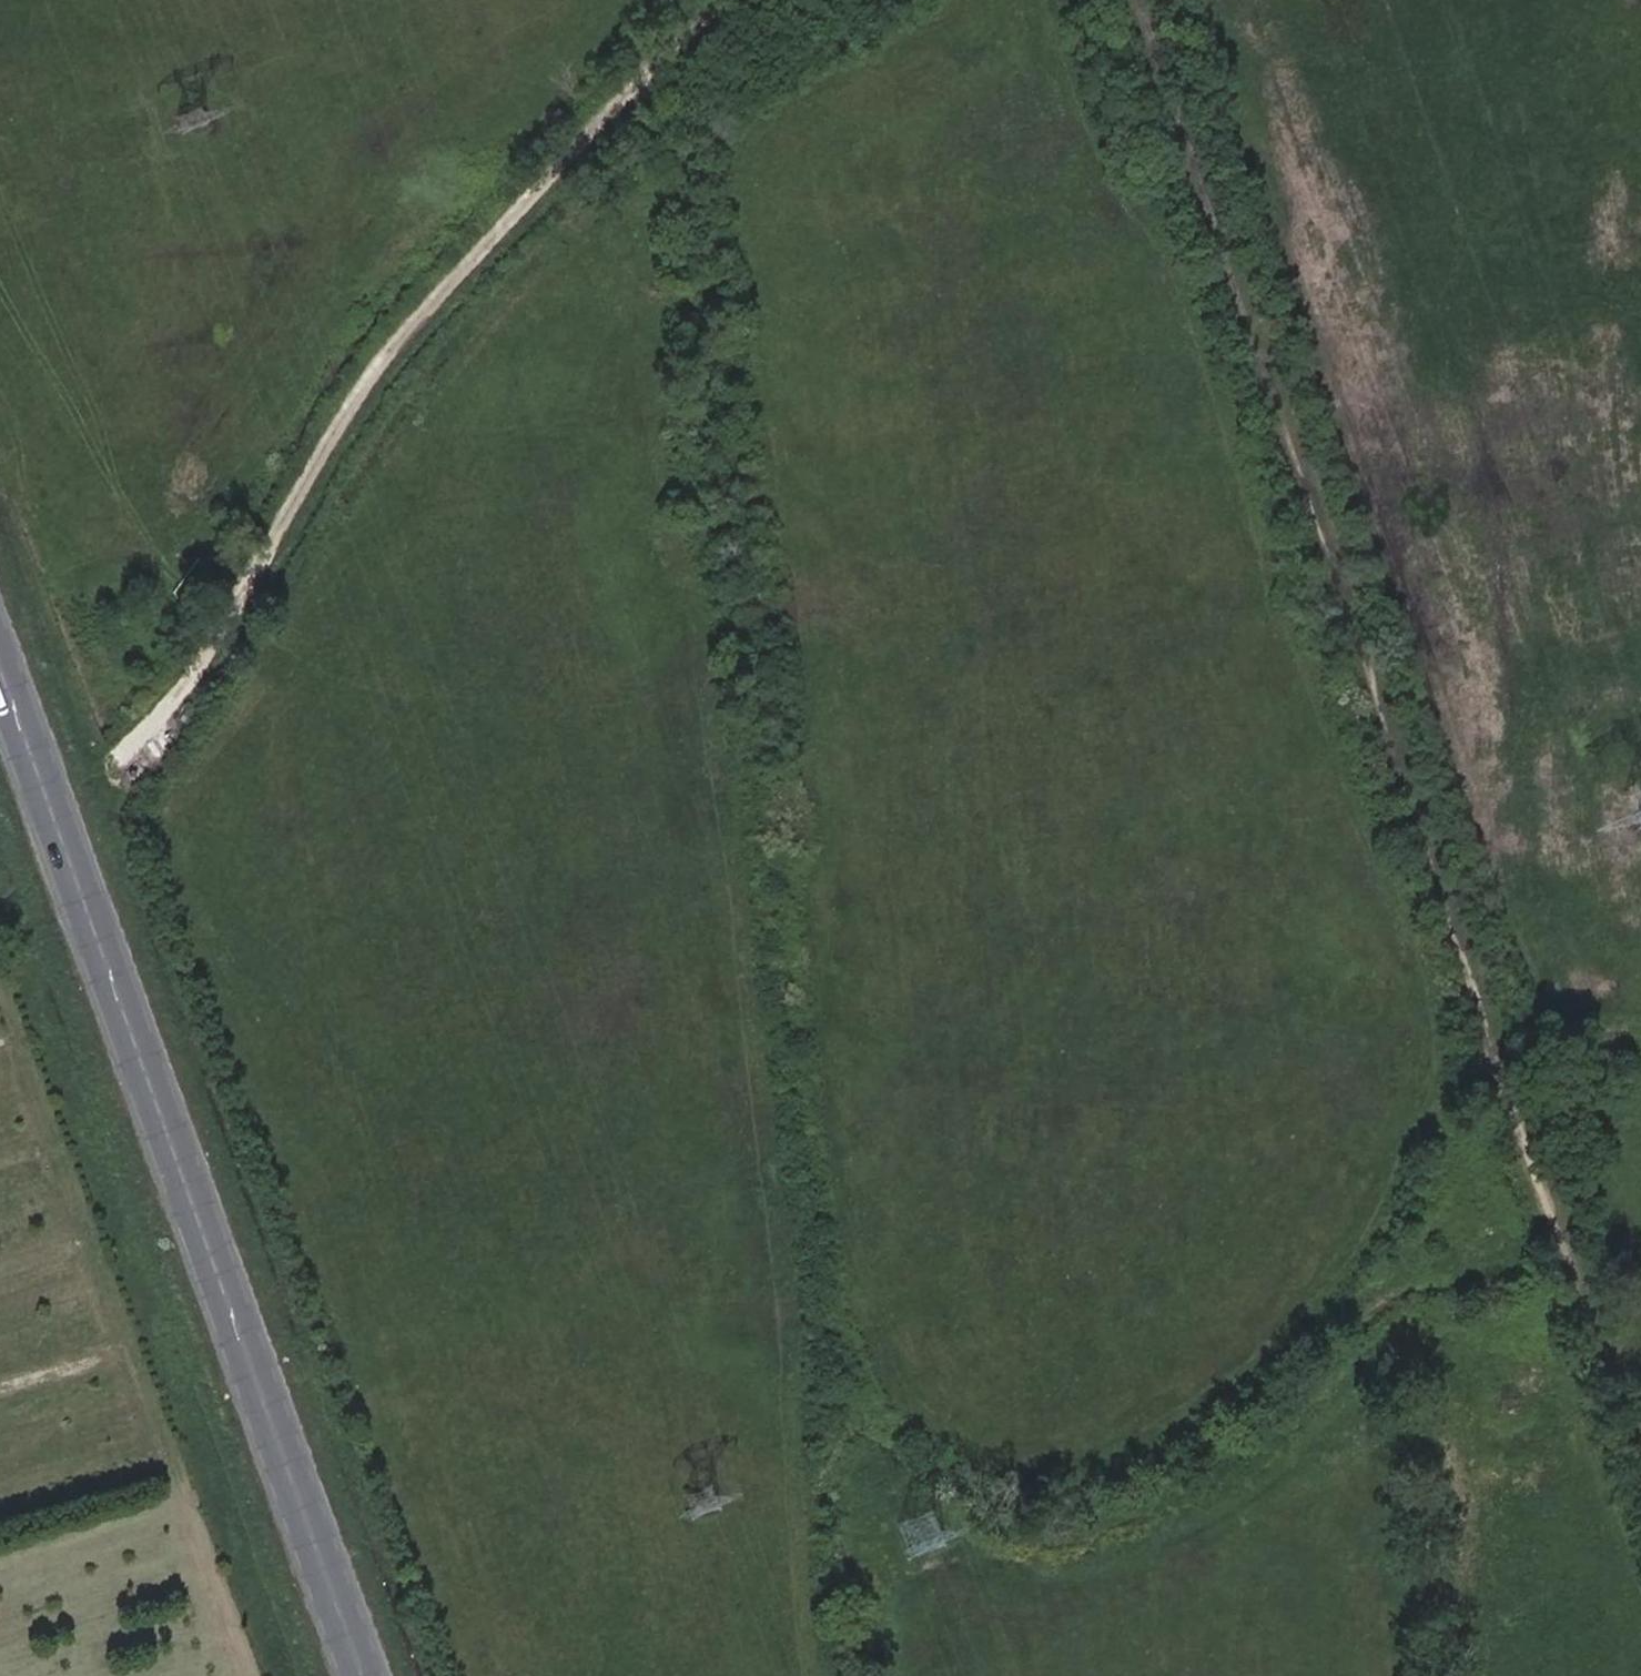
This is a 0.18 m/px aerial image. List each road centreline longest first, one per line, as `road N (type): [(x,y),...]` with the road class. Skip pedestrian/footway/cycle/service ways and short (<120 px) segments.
road 1 (track): [(1137,0),(1517,1108),(1640,1428)]
road 2 (primary): [(0,674),(365,1675)]
road 3 (track): [(139,775),(243,646),(346,453),(476,285),(744,0)]

